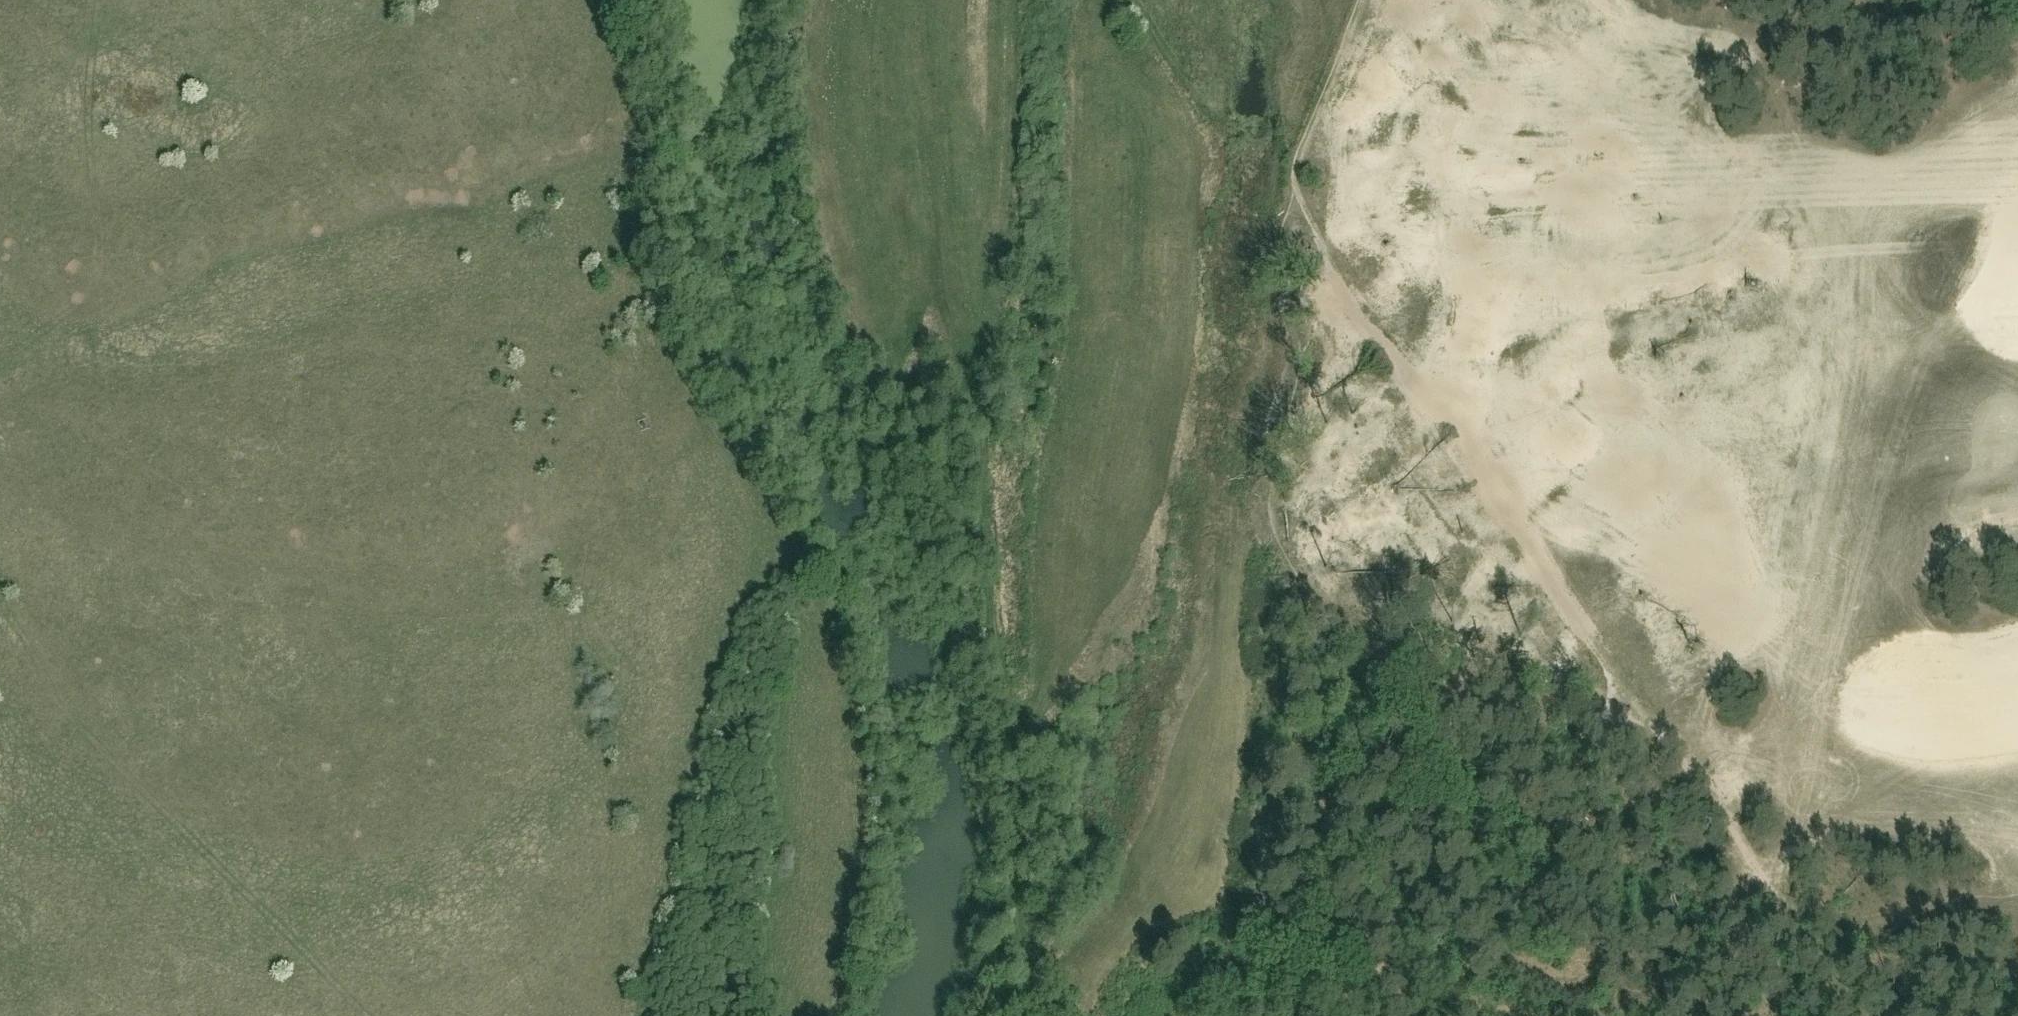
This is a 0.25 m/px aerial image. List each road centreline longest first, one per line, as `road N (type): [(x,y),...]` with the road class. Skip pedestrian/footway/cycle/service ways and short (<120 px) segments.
road 1 (track): [(1683,764),(1865,1015)]
road 2 (track): [(2001,0),(1941,13),(1842,0)]

